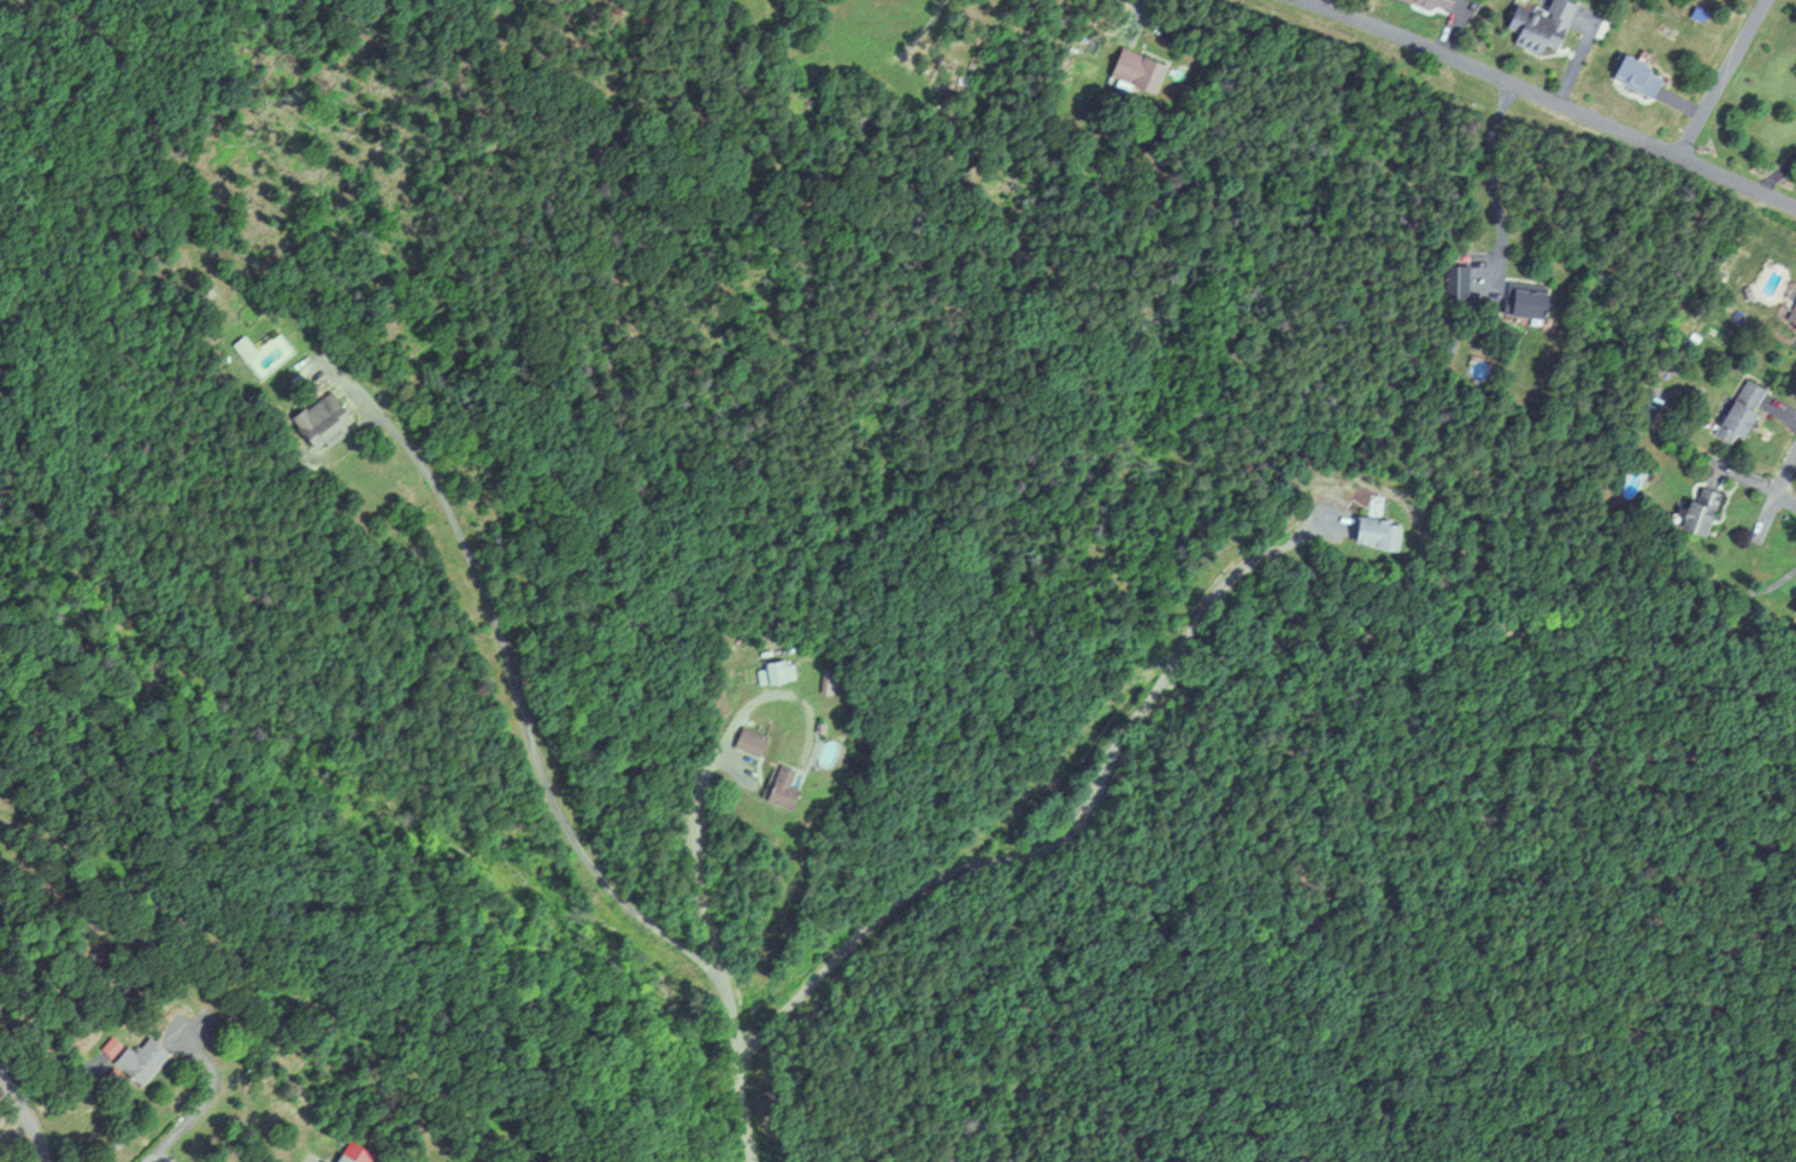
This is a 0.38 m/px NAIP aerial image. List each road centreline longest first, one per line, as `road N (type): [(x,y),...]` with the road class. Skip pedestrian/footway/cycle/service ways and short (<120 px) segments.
road 1 (residential): [(1795,205),(1303,0)]
road 2 (residential): [(725,979),(753,1161)]
road 3 (residential): [(1674,154),(1762,0)]
road 4 (residential): [(1795,505),(1668,443)]

